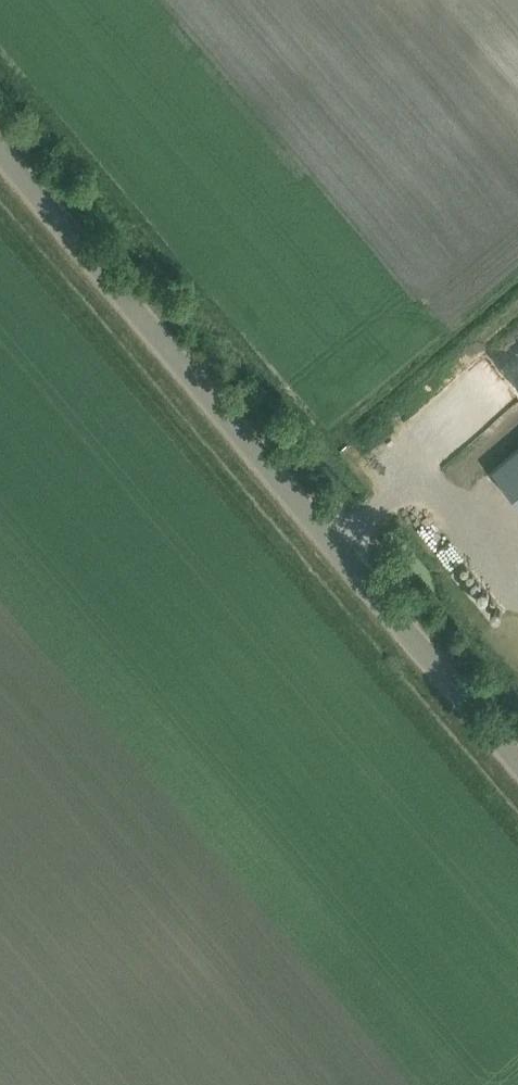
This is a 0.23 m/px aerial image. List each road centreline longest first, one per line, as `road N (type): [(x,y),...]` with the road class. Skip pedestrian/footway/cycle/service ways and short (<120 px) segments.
road 1 (tertiary): [(517,764),(0,153)]

